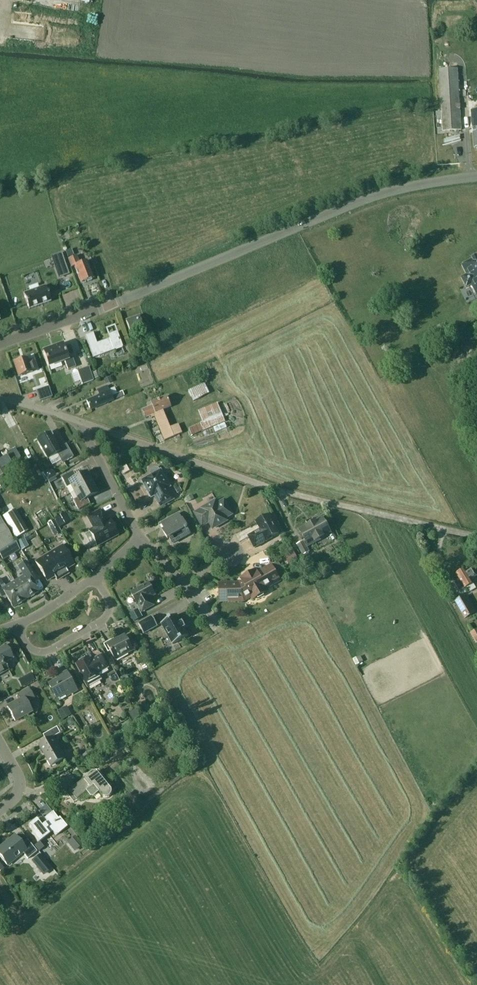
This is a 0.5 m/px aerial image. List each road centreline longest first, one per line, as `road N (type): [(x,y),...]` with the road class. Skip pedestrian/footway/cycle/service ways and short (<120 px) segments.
road 1 (unclassified): [(0,344),(372,198),(476,177)]
road 2 (track): [(476,537),(261,485),(171,453)]
road 3 (residential): [(19,625),(25,643),(49,650),(104,618),(109,597),(97,576)]
road 4 (residential): [(143,538),(80,421)]

